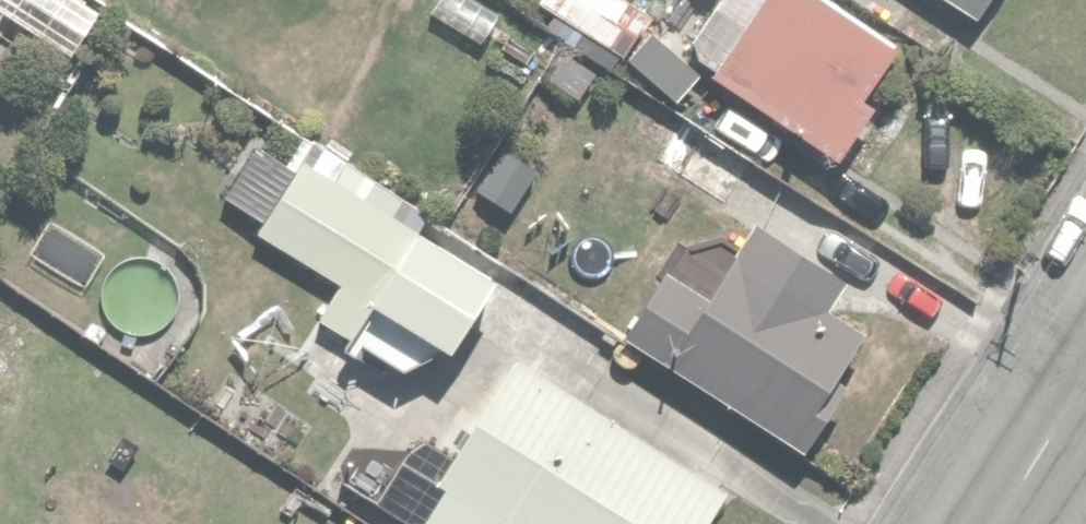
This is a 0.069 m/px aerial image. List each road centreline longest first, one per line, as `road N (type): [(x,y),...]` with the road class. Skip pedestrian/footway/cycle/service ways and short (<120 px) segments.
road 1 (tertiary): [(994,523),(1085,380)]

